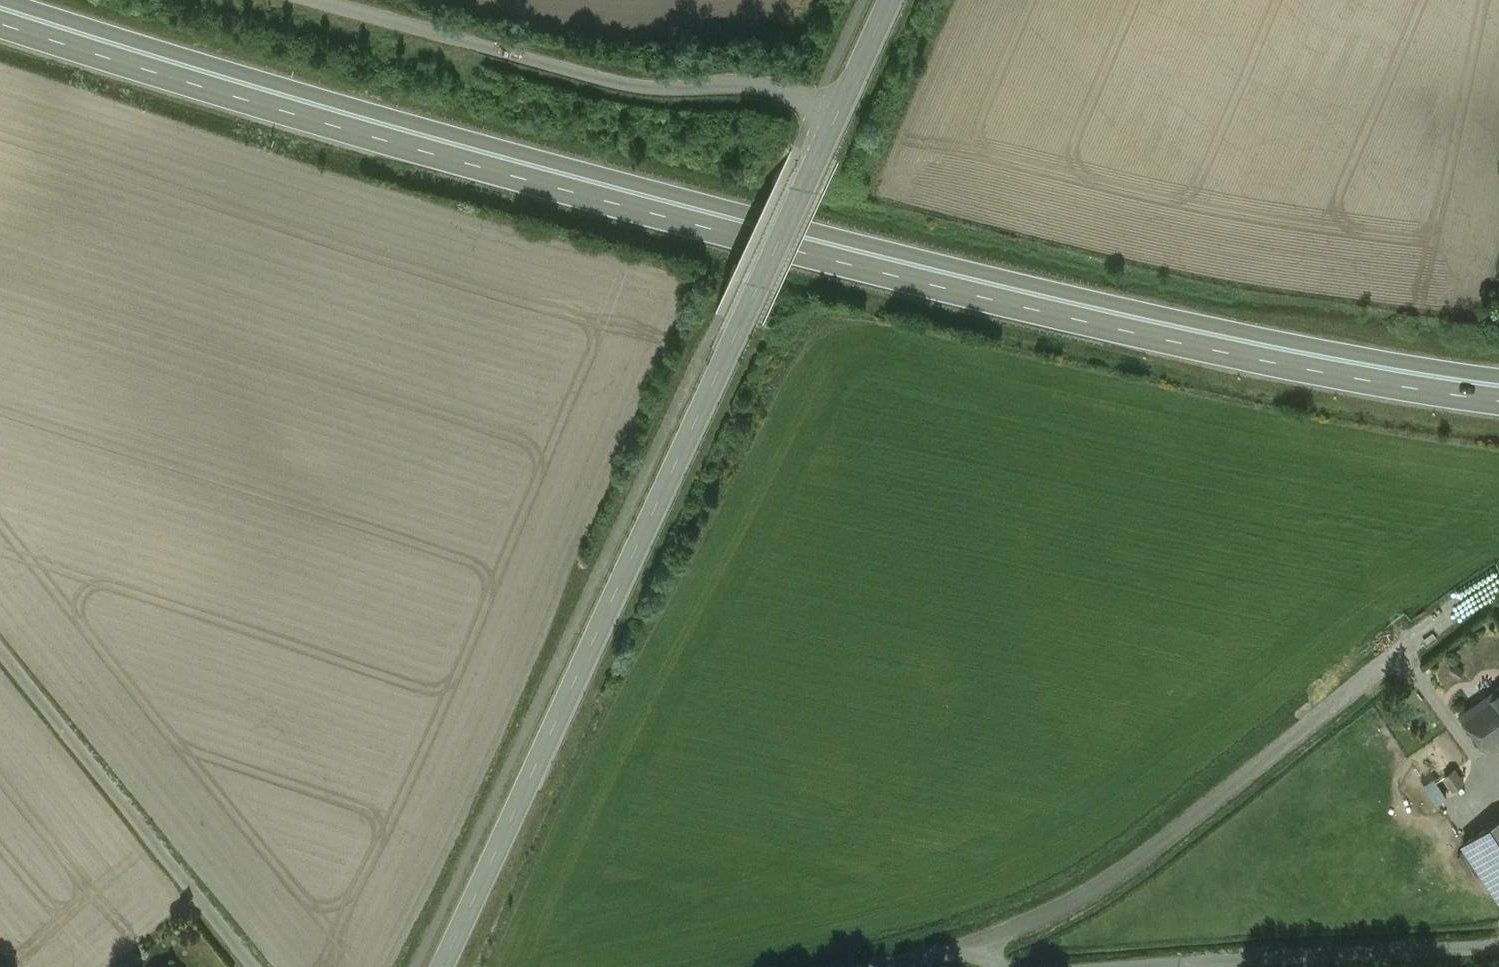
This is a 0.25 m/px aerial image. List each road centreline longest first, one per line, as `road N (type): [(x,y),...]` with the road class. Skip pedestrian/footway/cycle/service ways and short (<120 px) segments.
road 1 (trunk): [(0,28),(627,215),(1278,370),(1498,408)]
road 2 (trunk): [(1498,383),(1284,346),(739,222),(0,4)]
road 3 (tertiary): [(836,108),(440,966)]
road 4 (unclassified): [(1492,582),(1115,877),(987,943),(887,966)]
road 5 (unclassified): [(313,0),(616,80),(783,86),(836,108)]
road 6 (unclassified): [(253,966),(0,649)]
road 7 (track): [(1498,946),(1154,966)]
road 8 (track): [(1400,647),(1492,782)]

